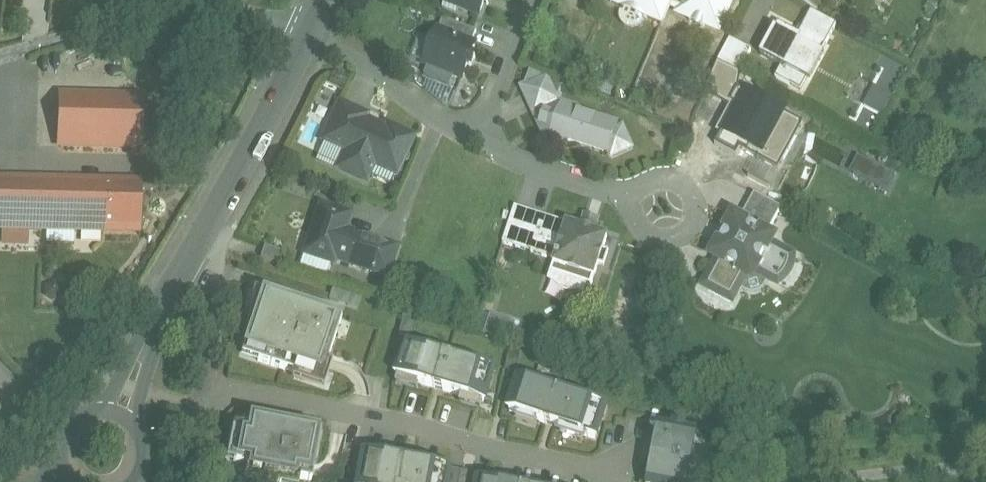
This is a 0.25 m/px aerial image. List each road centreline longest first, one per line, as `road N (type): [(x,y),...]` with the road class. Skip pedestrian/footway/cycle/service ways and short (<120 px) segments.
road 1 (residential): [(211,385),(615,475)]
road 2 (secondary): [(117,412),(302,52)]
road 3 (unclassified): [(302,52),(180,14),(0,56)]
road 4 (residential): [(313,26),(477,141)]
road 5 (residential): [(477,141),(556,178),(637,202)]
road 6 (residential): [(830,481),(985,464)]
road 7 (residential): [(477,141),(534,0)]
road 8 (residential): [(637,202),(643,231),(672,241),(694,223),(692,195)]

